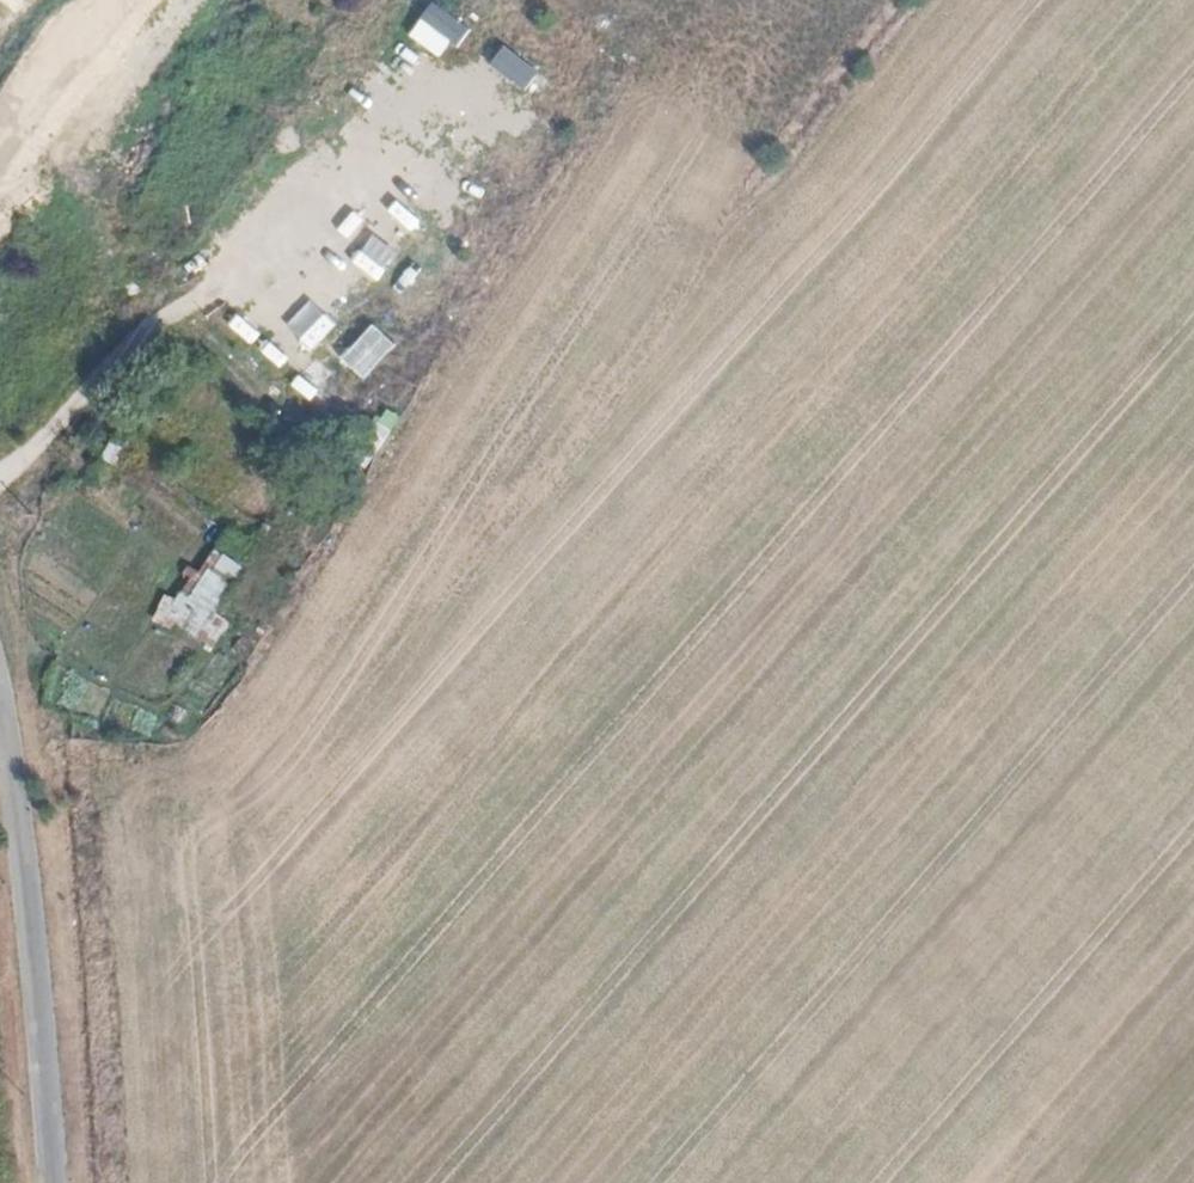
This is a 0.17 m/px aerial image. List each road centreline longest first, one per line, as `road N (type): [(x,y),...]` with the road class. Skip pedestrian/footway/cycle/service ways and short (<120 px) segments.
road 1 (track): [(0,462),(241,127),(322,0)]
road 2 (unclassified): [(58,1182),(0,668)]

